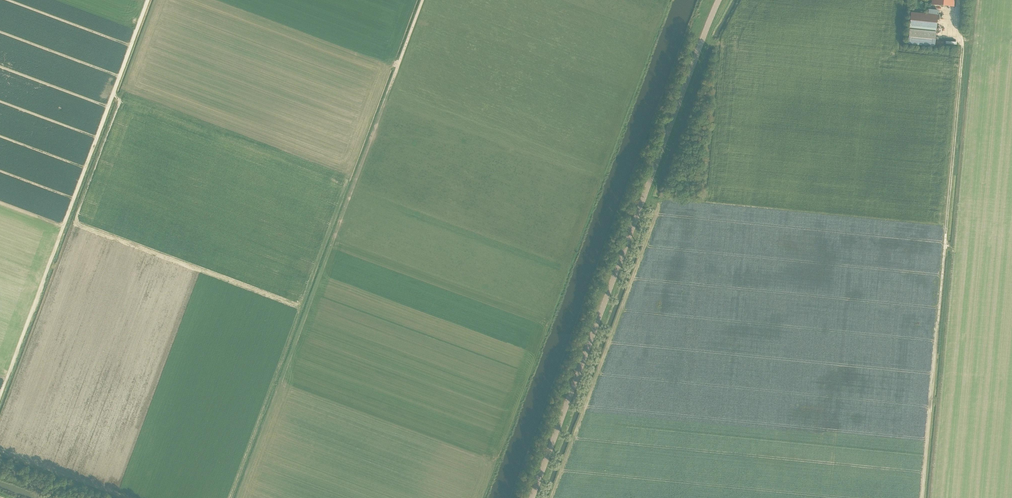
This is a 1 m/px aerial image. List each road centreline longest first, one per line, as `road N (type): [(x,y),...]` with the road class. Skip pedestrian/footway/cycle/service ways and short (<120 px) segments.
road 1 (unclassified): [(532,497),(721,0)]

